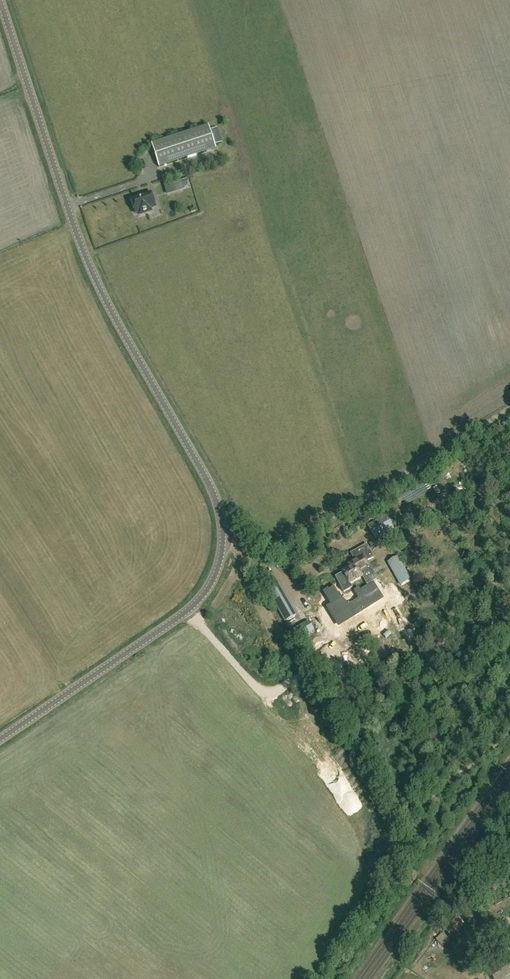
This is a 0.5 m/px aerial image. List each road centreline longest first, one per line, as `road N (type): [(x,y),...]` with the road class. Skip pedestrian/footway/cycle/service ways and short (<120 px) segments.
road 1 (unclassified): [(0,739),(191,608),(213,582),(223,540),(208,480),(91,270),(0,0)]
road 2 (track): [(223,540),(261,561),(509,409)]

